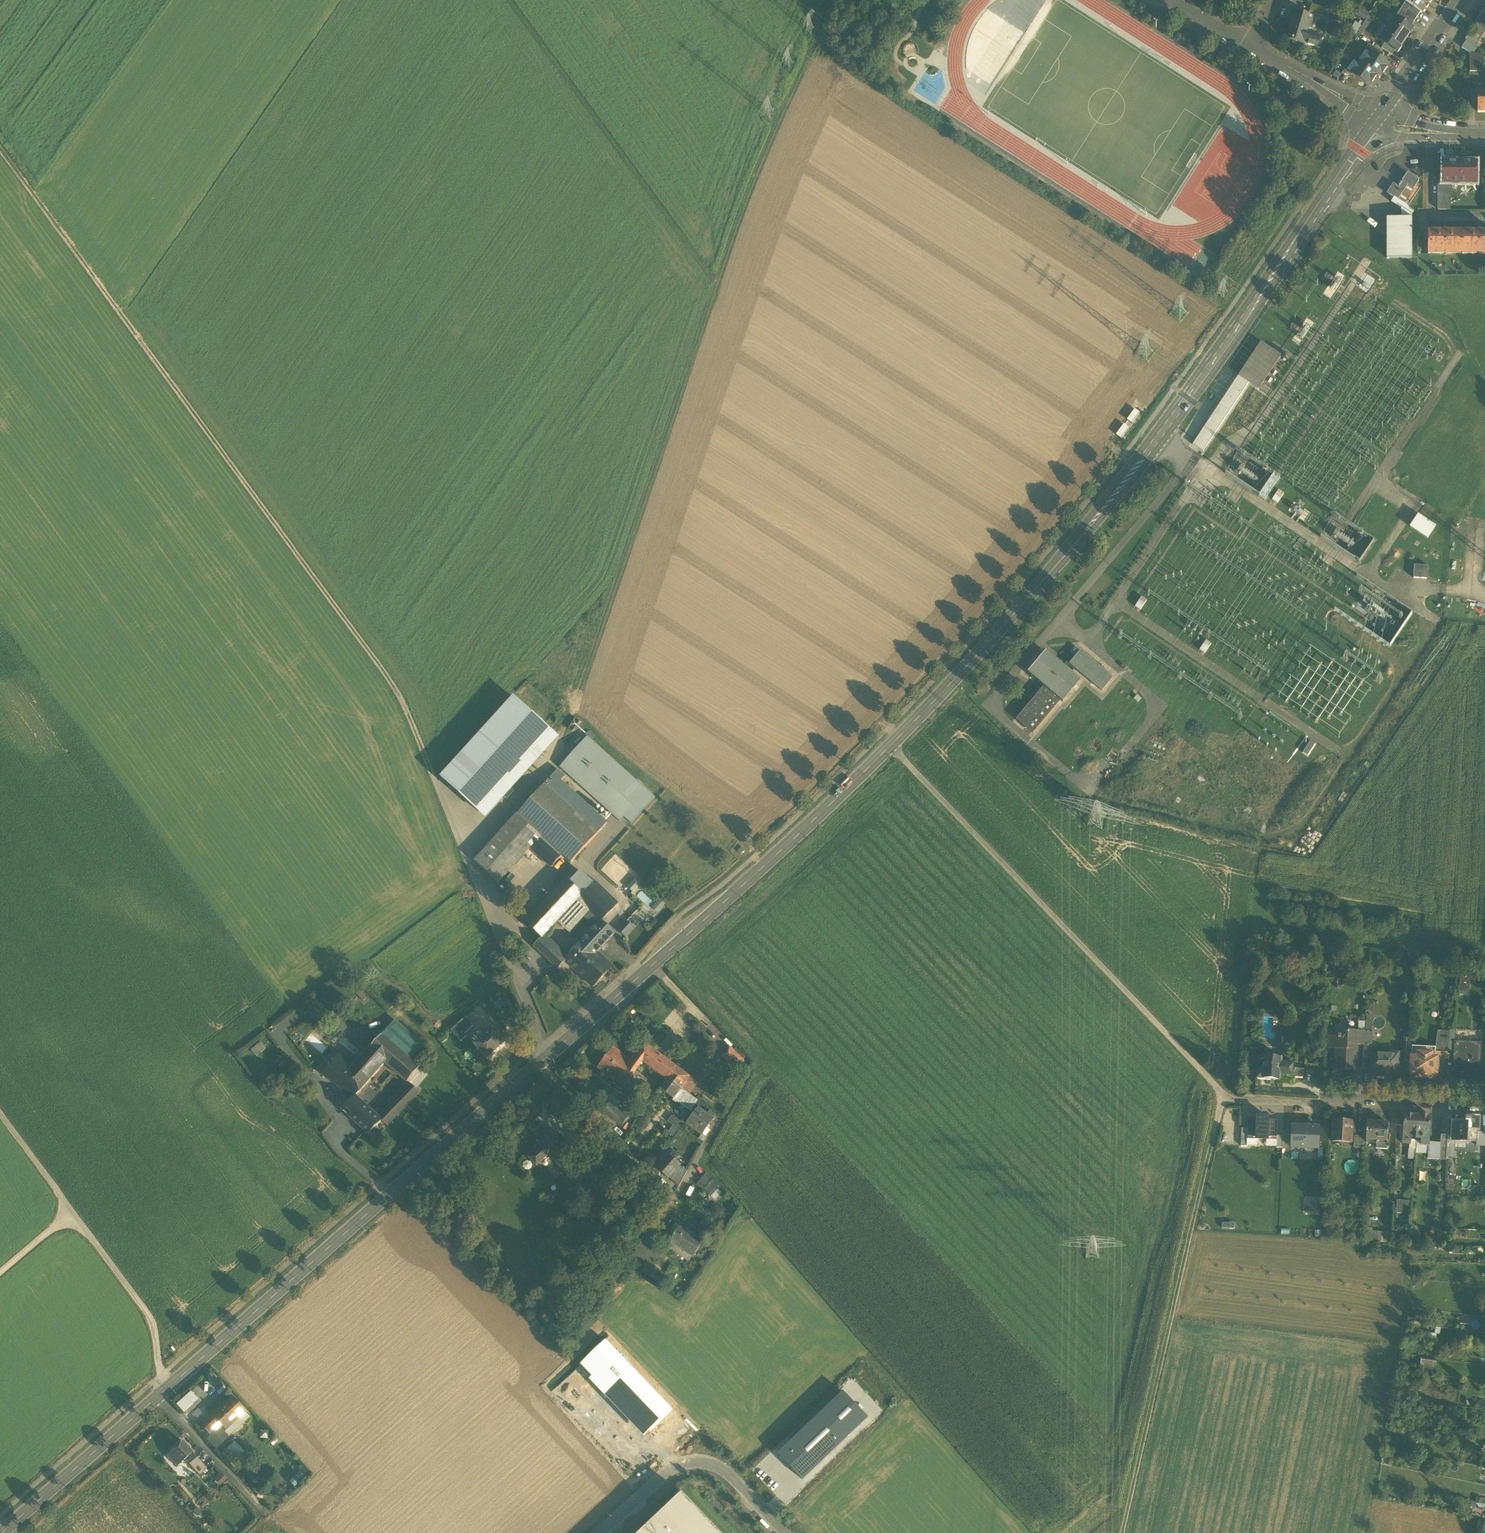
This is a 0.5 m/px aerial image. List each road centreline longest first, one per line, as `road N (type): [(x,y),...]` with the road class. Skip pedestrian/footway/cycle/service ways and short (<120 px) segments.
road 1 (secondary): [(1,1532),(704,921),(890,747),(1074,545),(1155,442),(1380,116)]
road 2 (track): [(0,152),(399,695),(464,855)]
road 3 (track): [(464,855),(567,733),(721,276)]
road 4 (track): [(1231,1099),(890,747)]
road 5 (track): [(0,634),(266,1024)]
road 6 (track): [(1121,1532),(1222,1093)]
road 7 (track): [(165,1389),(153,1321),(0,1114)]
road 8 (residential): [(1484,1110),(1231,1099)]
road 9 (residential): [(783,1532),(726,1471),(704,1462),(675,1467),(600,1532)]
road 10 (track): [(464,855),(539,1045),(551,1054)]
road 11 (track): [(1484,961),(1329,940)]
road 12 (residential): [(1253,50),(1380,116)]
road 13 (secondary): [(1380,116),(1458,0)]
road 14 (residential): [(1484,213),(1429,213),(1429,133)]

